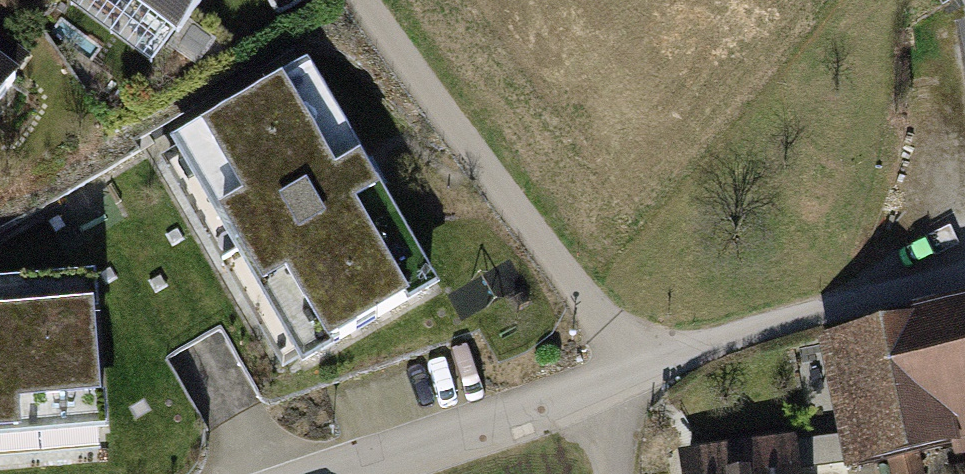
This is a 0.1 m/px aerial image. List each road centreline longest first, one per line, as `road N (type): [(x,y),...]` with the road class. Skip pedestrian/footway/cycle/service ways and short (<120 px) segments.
road 1 (residential): [(368,0),(612,339),(617,378)]
road 2 (residential): [(964,280),(880,295),(617,378)]
road 3 (residential): [(617,378),(334,473)]

